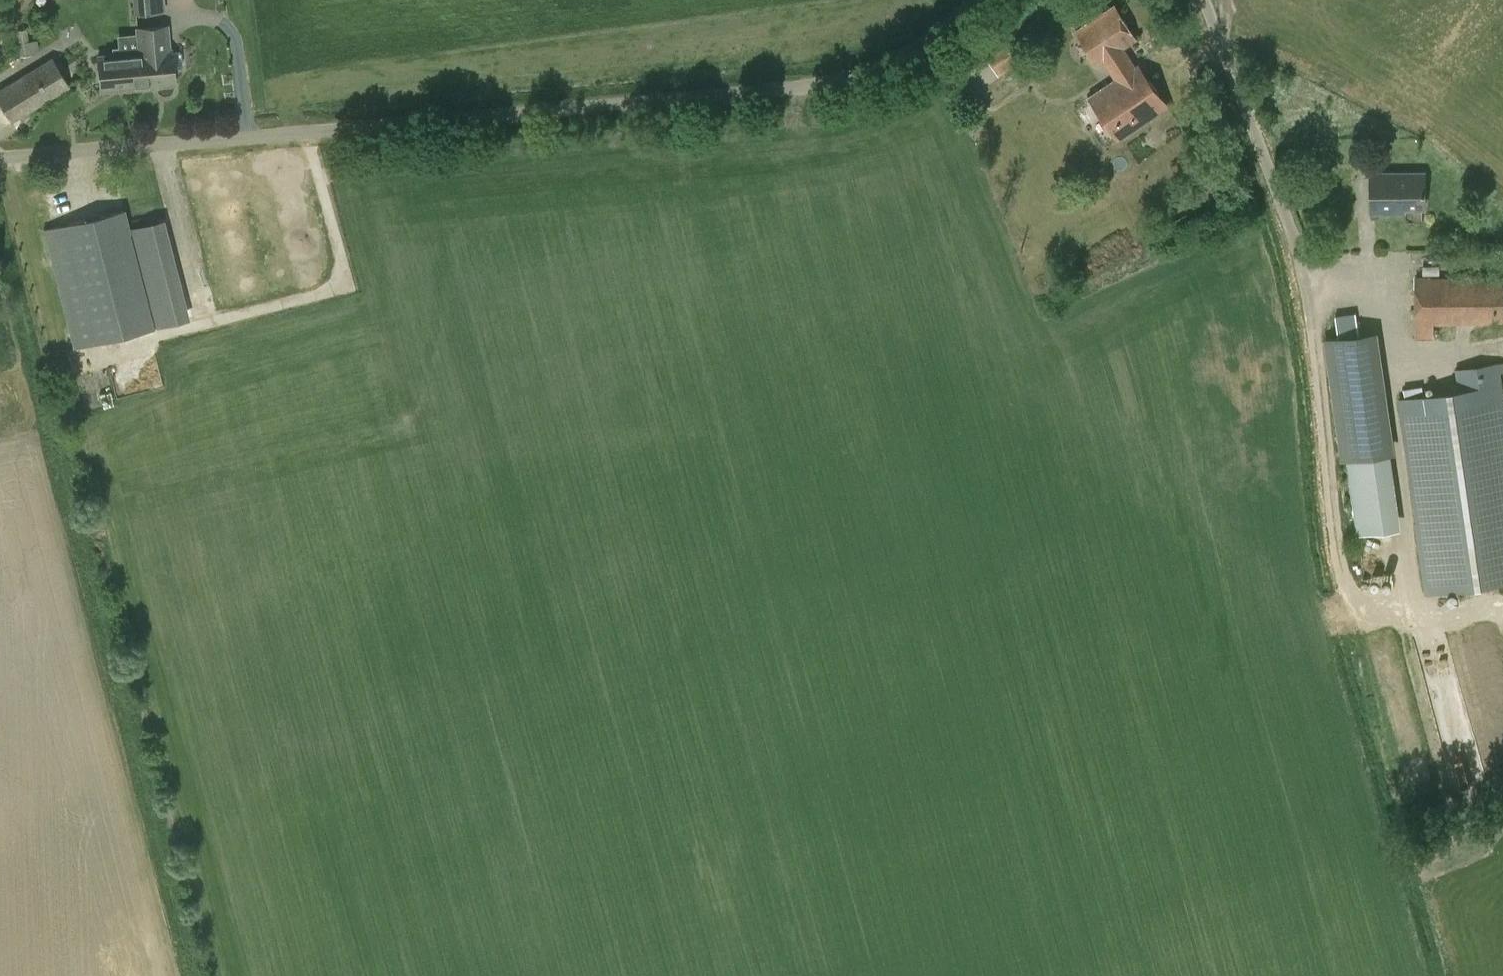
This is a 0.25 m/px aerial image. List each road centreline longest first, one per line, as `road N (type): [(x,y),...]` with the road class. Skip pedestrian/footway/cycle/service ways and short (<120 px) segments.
road 1 (unclassified): [(0,156),(831,74),(920,40),(972,0)]
road 2 (track): [(1306,266),(1333,522),(1348,583),(1383,620),(1469,616),(1487,603)]
road 3 (unclassified): [(1209,0),(1306,266),(1371,260)]

